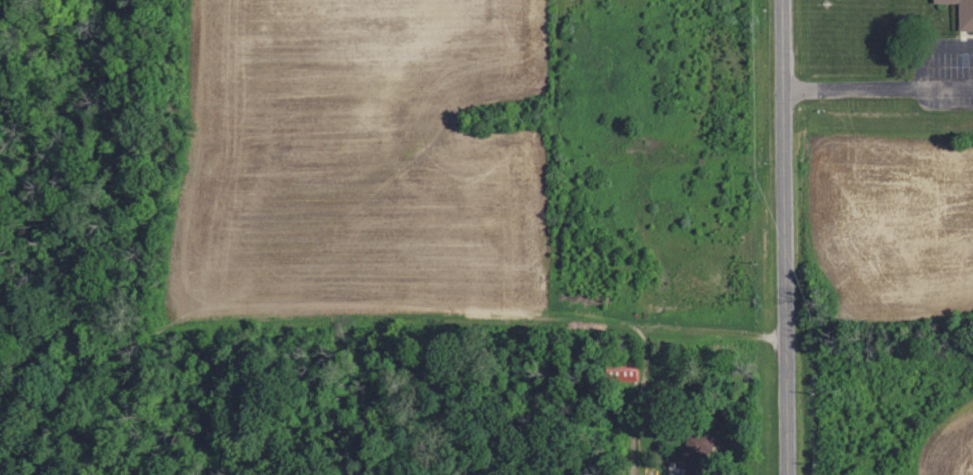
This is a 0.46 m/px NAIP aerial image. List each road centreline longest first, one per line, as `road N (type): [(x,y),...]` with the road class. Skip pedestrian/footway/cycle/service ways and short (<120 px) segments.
road 1 (secondary): [(788,474),(782,0)]

